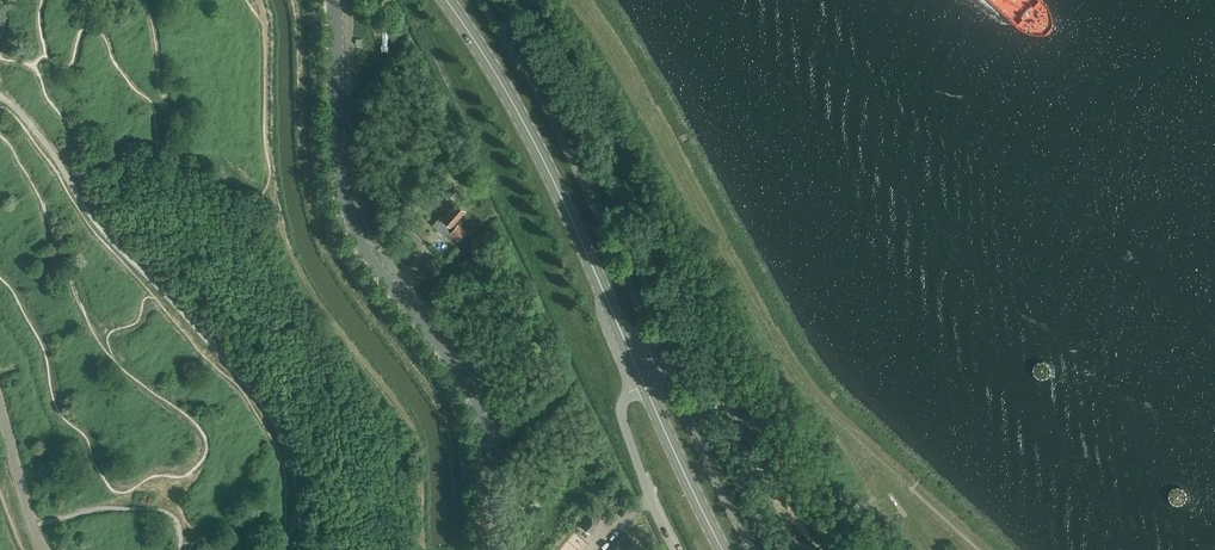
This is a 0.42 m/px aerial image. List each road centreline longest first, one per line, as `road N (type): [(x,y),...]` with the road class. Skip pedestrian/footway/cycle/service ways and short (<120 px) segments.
road 1 (primary): [(723,549),(547,166),(447,0)]
road 2 (unclassified): [(490,549),(475,395),(361,244),(346,203),(333,0)]
road 3 (track): [(267,185),(306,280),(410,424),(423,549)]

